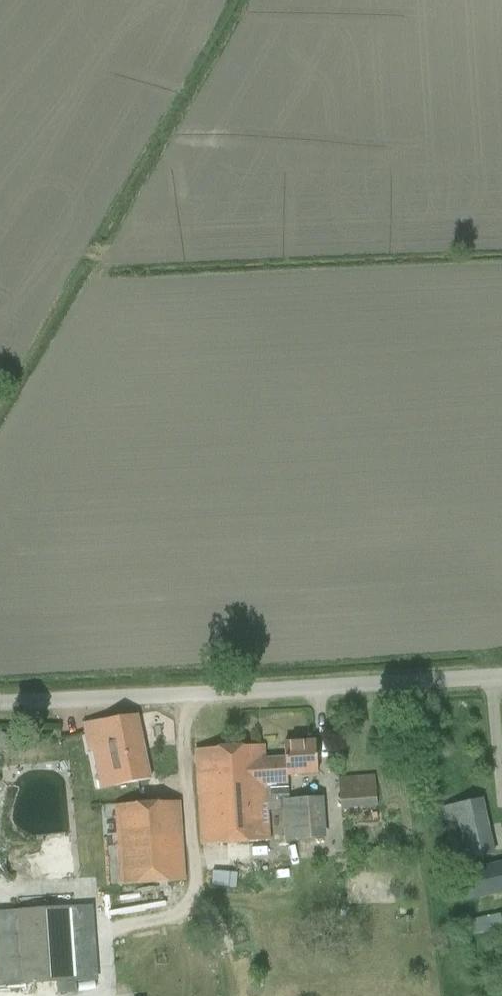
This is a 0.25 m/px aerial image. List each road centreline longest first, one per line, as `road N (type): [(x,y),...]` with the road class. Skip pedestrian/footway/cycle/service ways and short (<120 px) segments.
road 1 (unclassified): [(0,702),(501,676)]

